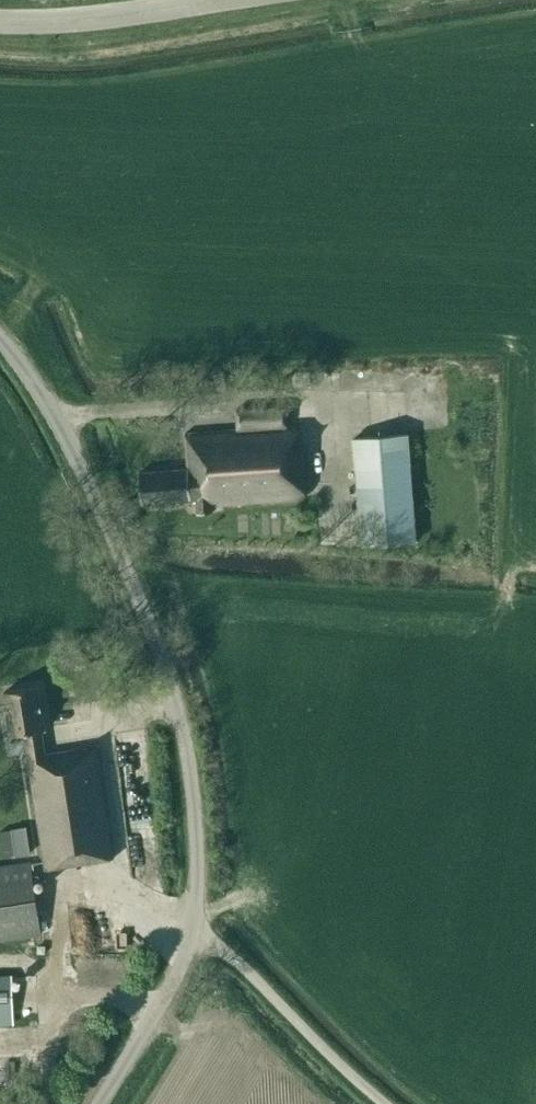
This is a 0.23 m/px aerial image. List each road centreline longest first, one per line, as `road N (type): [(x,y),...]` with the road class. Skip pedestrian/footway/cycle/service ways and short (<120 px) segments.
road 1 (unclassified): [(192,934),(190,771),(160,657),(113,537),(49,408),(0,339)]
road 2 (unclassified): [(386,1103),(227,951),(192,934)]
road 3 (unclassified): [(204,0),(0,22)]
road 4 (unclassified): [(98,1103),(173,982),(192,934)]

